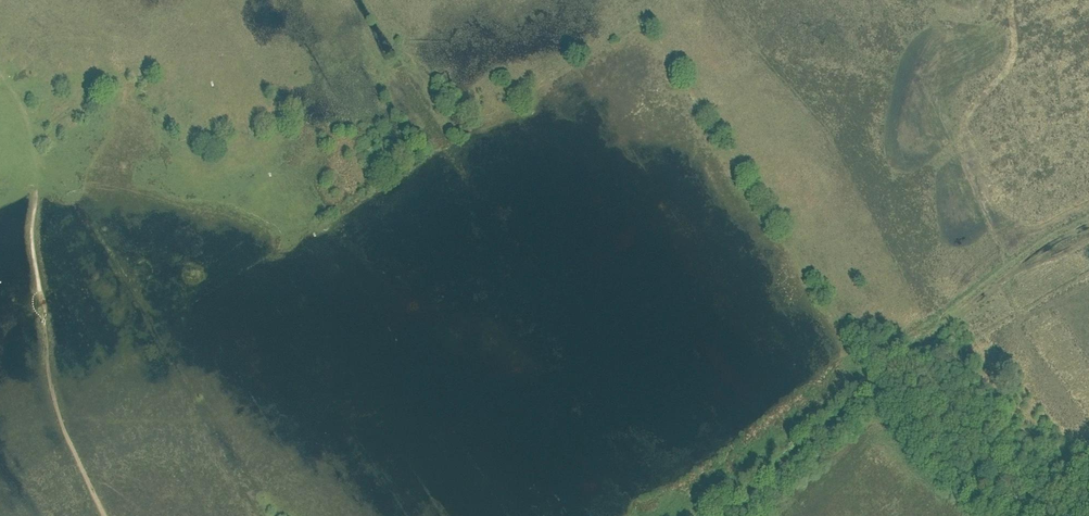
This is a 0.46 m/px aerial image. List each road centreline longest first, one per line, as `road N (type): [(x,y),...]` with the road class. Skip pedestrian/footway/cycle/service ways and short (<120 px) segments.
road 1 (track): [(709,515),(902,365)]
road 2 (track): [(1088,228),(1052,245),(902,365)]
road 3 (track): [(902,365),(1052,515)]

